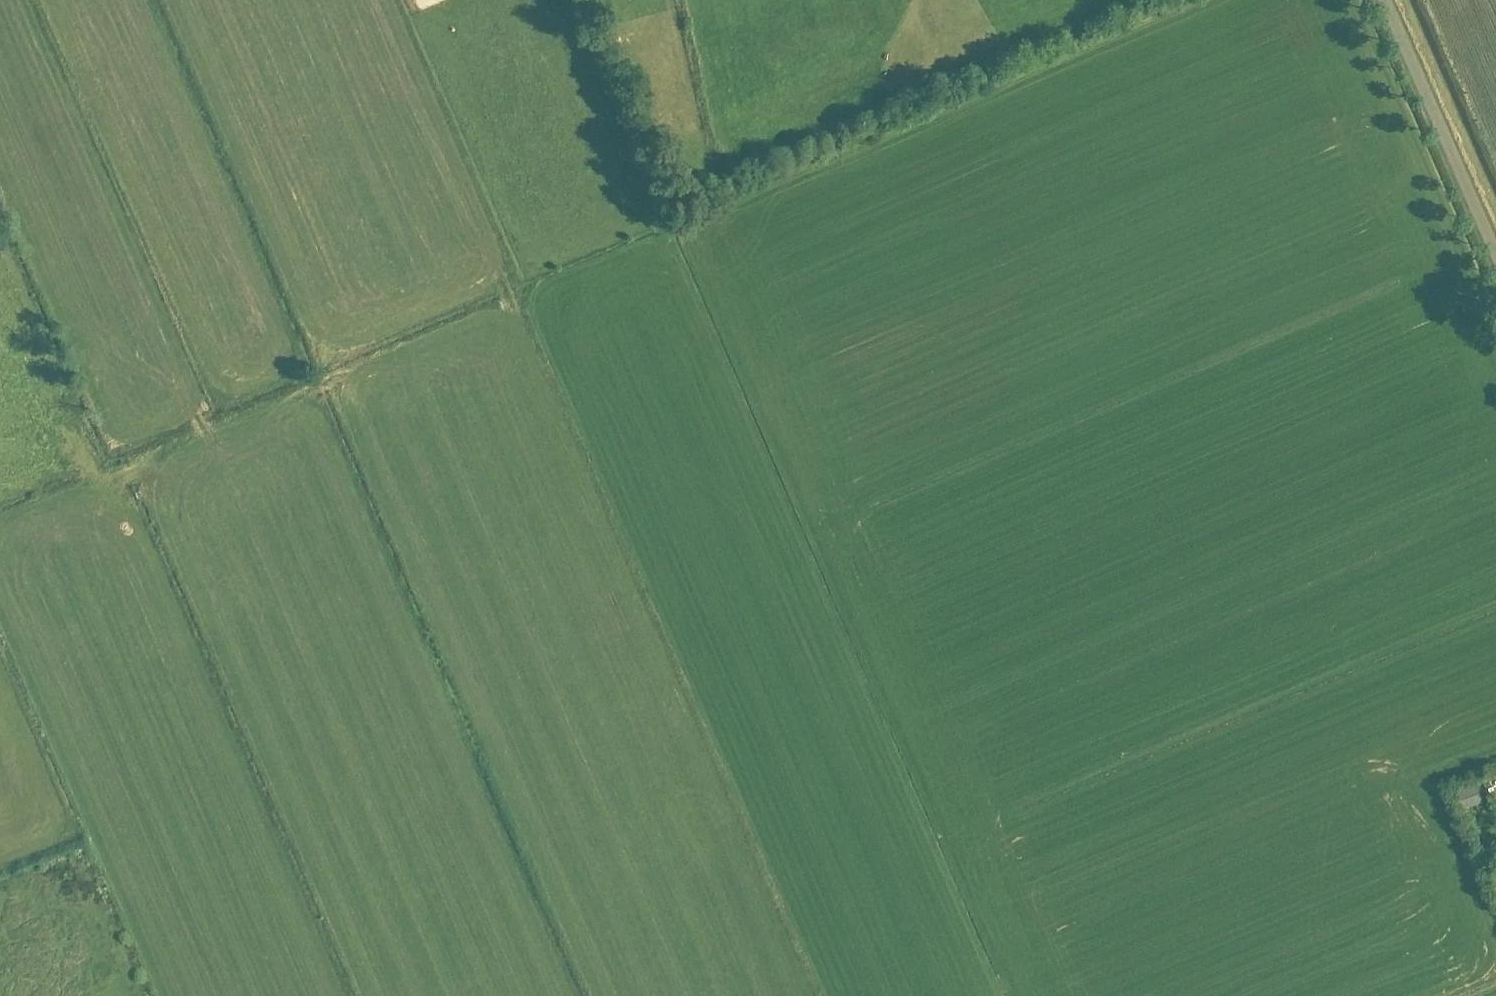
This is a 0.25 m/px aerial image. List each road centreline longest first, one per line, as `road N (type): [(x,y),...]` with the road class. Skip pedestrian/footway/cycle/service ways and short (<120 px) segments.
road 1 (unclassified): [(1495,254),(1384,0)]

